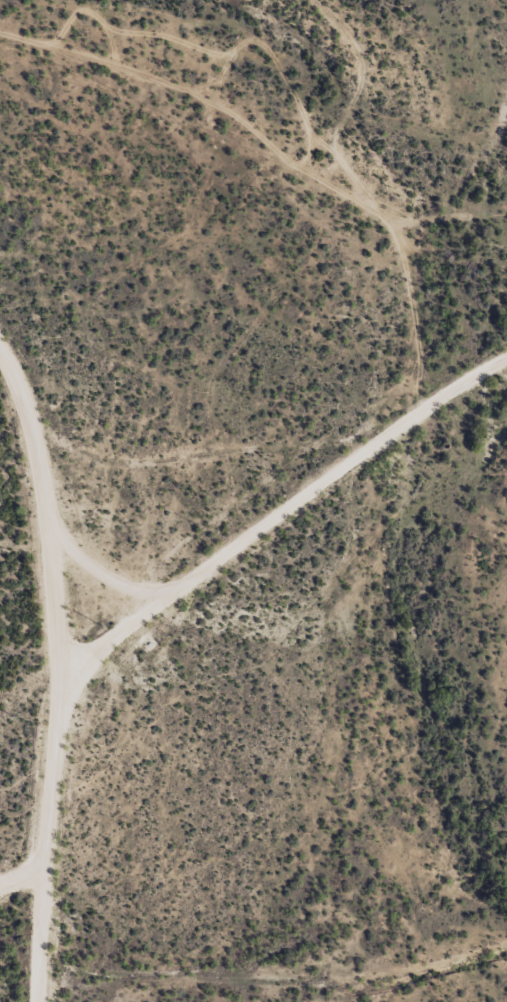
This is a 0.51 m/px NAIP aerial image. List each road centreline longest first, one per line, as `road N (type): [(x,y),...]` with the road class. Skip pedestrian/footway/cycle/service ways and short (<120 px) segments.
road 1 (track): [(43,1001),(33,468),(0,357)]
road 2 (track): [(506,509),(389,362),(389,281),(309,175),(304,90),(239,0)]
road 3 (track): [(33,468),(274,478),(369,498),(469,574),(506,584)]
road 4 (track): [(506,952),(367,1001)]

